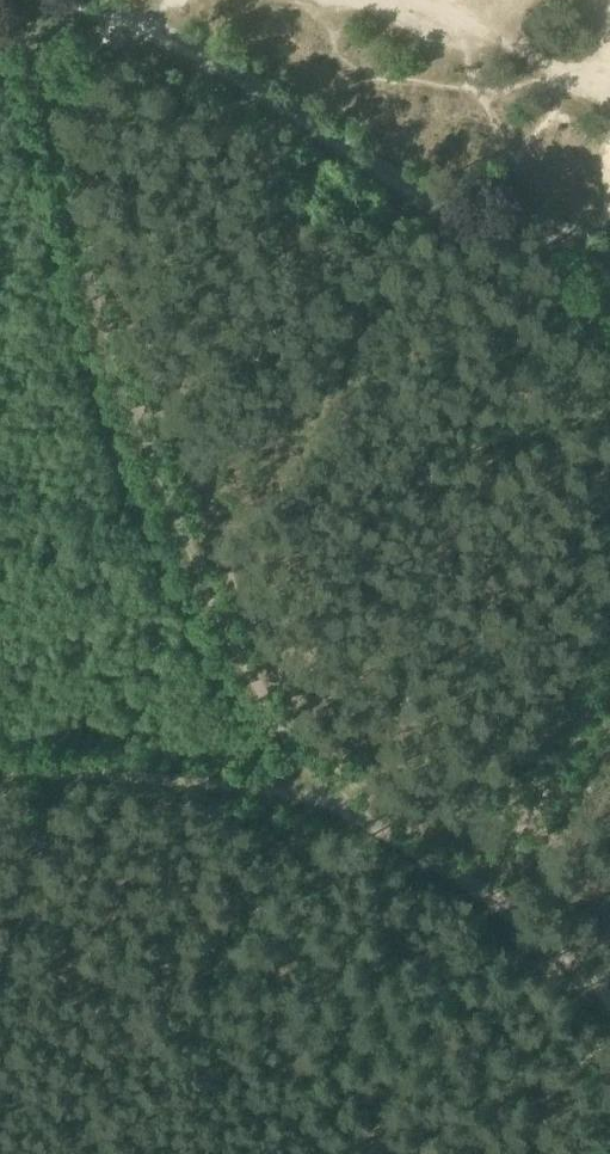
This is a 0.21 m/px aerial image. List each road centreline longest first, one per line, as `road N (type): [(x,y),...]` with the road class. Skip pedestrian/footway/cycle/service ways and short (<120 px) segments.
road 1 (track): [(18,0),(47,120),(162,452),(244,644),(305,749),(287,778)]
road 2 (track): [(609,273),(589,257),(298,130),(144,41),(19,0)]
road 3 (track): [(482,880),(399,829),(287,778),(0,755)]
road 4 (track): [(609,676),(482,880)]
road 5 (track): [(609,1004),(482,880)]

